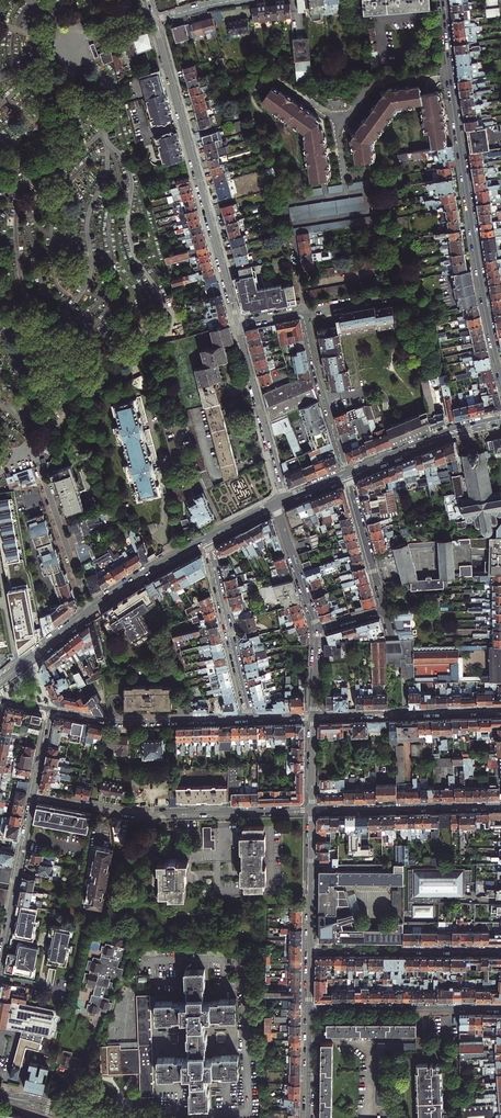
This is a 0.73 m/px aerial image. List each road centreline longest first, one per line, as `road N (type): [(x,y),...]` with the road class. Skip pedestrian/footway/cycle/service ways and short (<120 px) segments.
road 1 (tertiary): [(500,373),(443,0)]
road 2 (residential): [(154,21),(238,325)]
road 3 (residential): [(312,810),(131,815),(33,796)]
road 4 (residential): [(49,709),(124,722),(249,719)]
road 5 (residential): [(500,951),(310,949)]
road 6 (residential): [(310,1009),(500,1008)]
road 7 (residential): [(500,711),(312,717)]
road 8 (residential): [(312,810),(500,805)]
road 9 (residential): [(249,719),(206,538)]
road 10 (residential): [(238,325),(285,499)]
road 11 (residential): [(0,968),(33,796)]
road 12 (residential): [(347,473),(305,312)]
road 13 (residential): [(40,465),(89,611)]
road 14 (residential): [(384,609),(347,473)]
road 15 (residential): [(312,810),(310,949)]
road 16 (secondary): [(206,538),(89,611)]
road 17 (residential): [(274,504),(317,628)]

